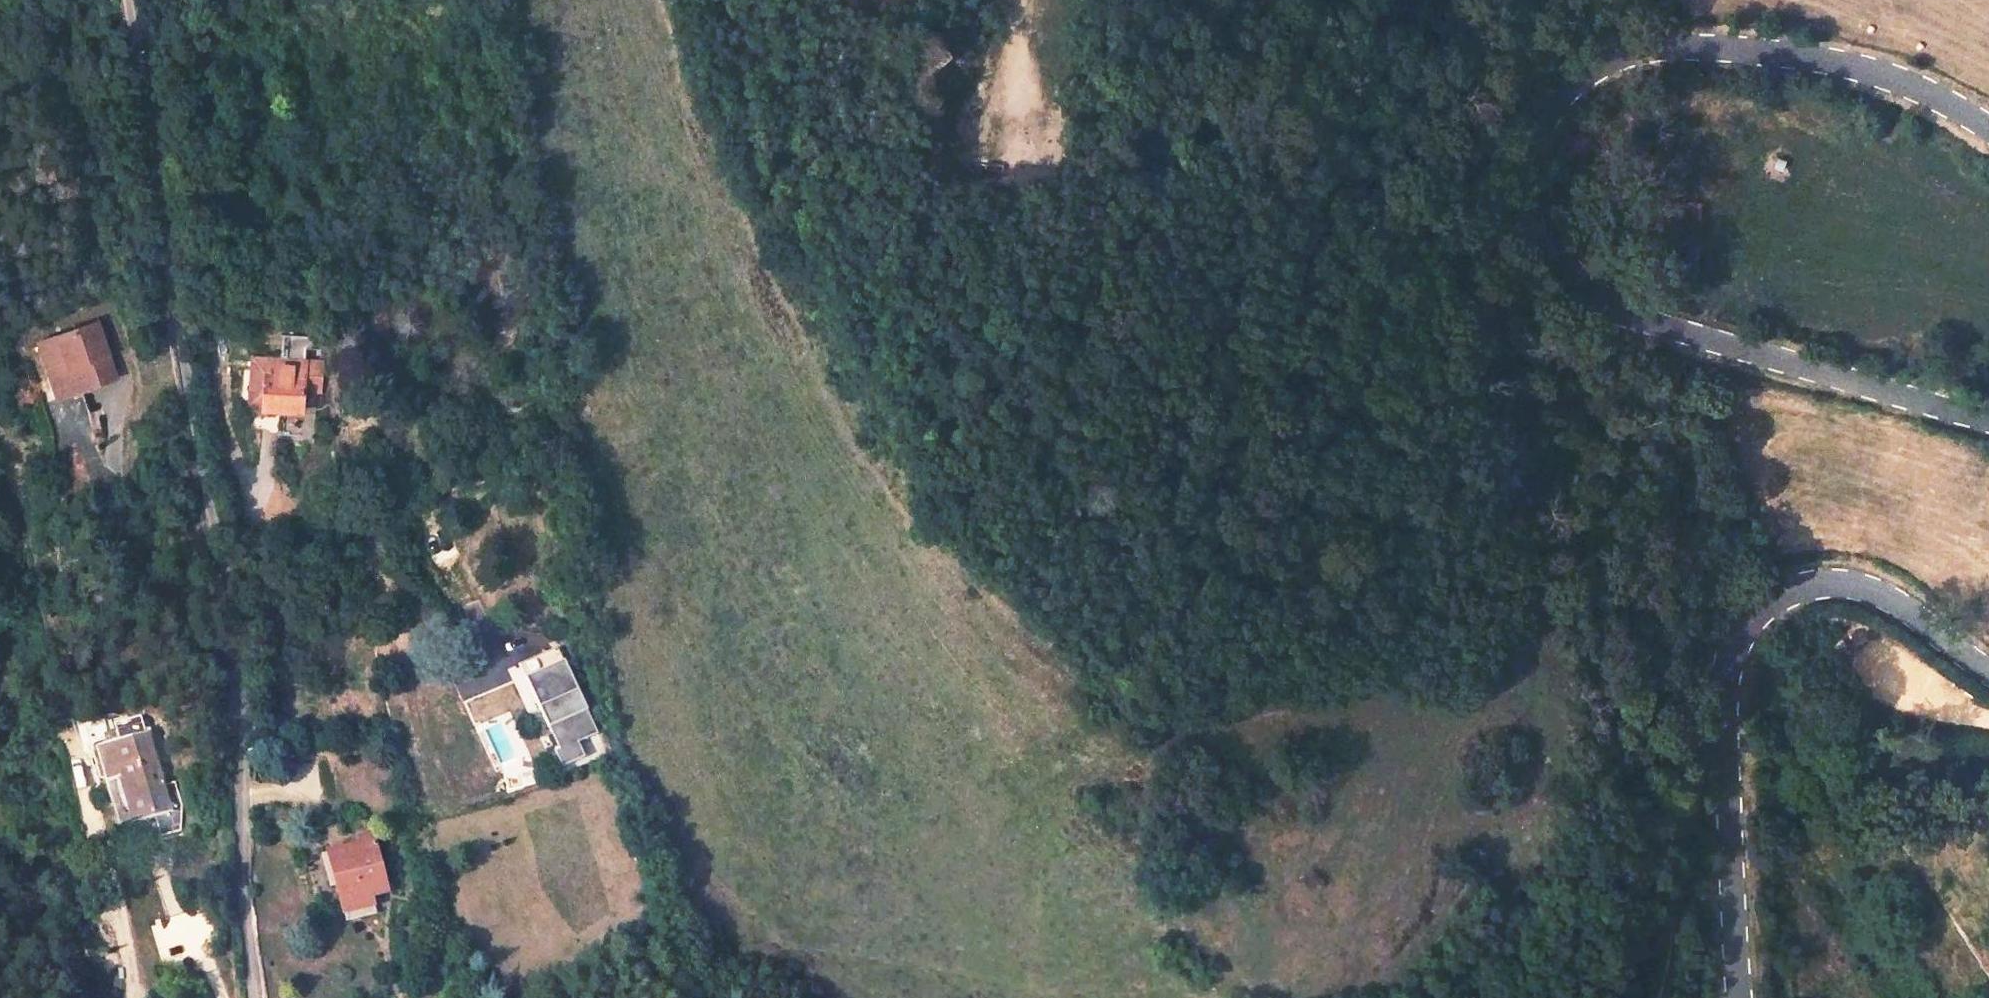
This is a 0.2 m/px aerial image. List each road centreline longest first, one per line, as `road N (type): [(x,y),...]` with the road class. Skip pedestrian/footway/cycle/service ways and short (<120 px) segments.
road 1 (tertiary): [(1988,129),(1958,105),(1873,72),(1790,58),(1656,57),(1588,82),(1554,115),(1537,172),(1545,223),(1567,276),(1642,320),(1988,421)]
road 2 (residential): [(257,997),(245,656),(135,0)]
road 3 (tertiary): [(1988,676),(1885,605),(1827,591),(1768,610),(1742,637),(1727,687),(1742,997)]

